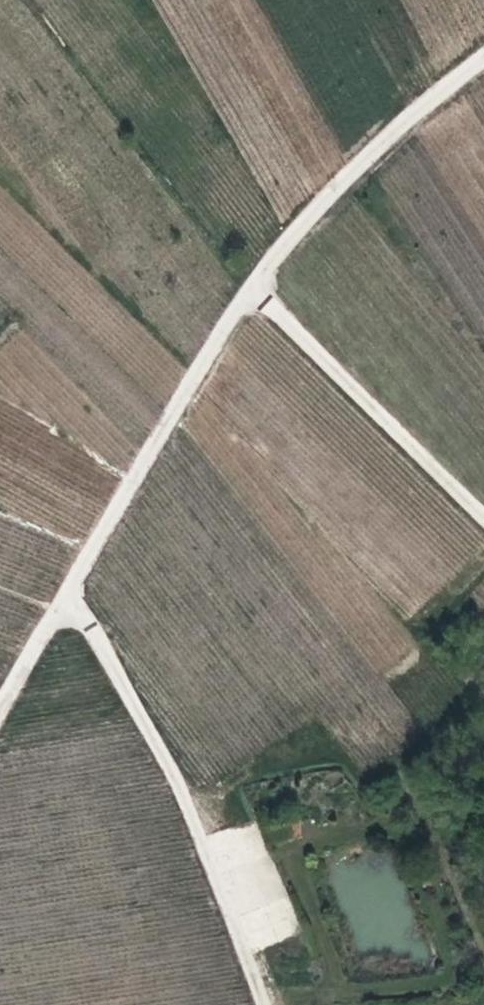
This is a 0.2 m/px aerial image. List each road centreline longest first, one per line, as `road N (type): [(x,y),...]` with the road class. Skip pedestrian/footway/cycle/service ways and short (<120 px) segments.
road 1 (track): [(0,710),(250,290),(346,176),(483,57)]
road 2 (track): [(60,603),(93,630),(174,779),(264,1004)]
road 3 (track): [(483,517),(250,290)]

